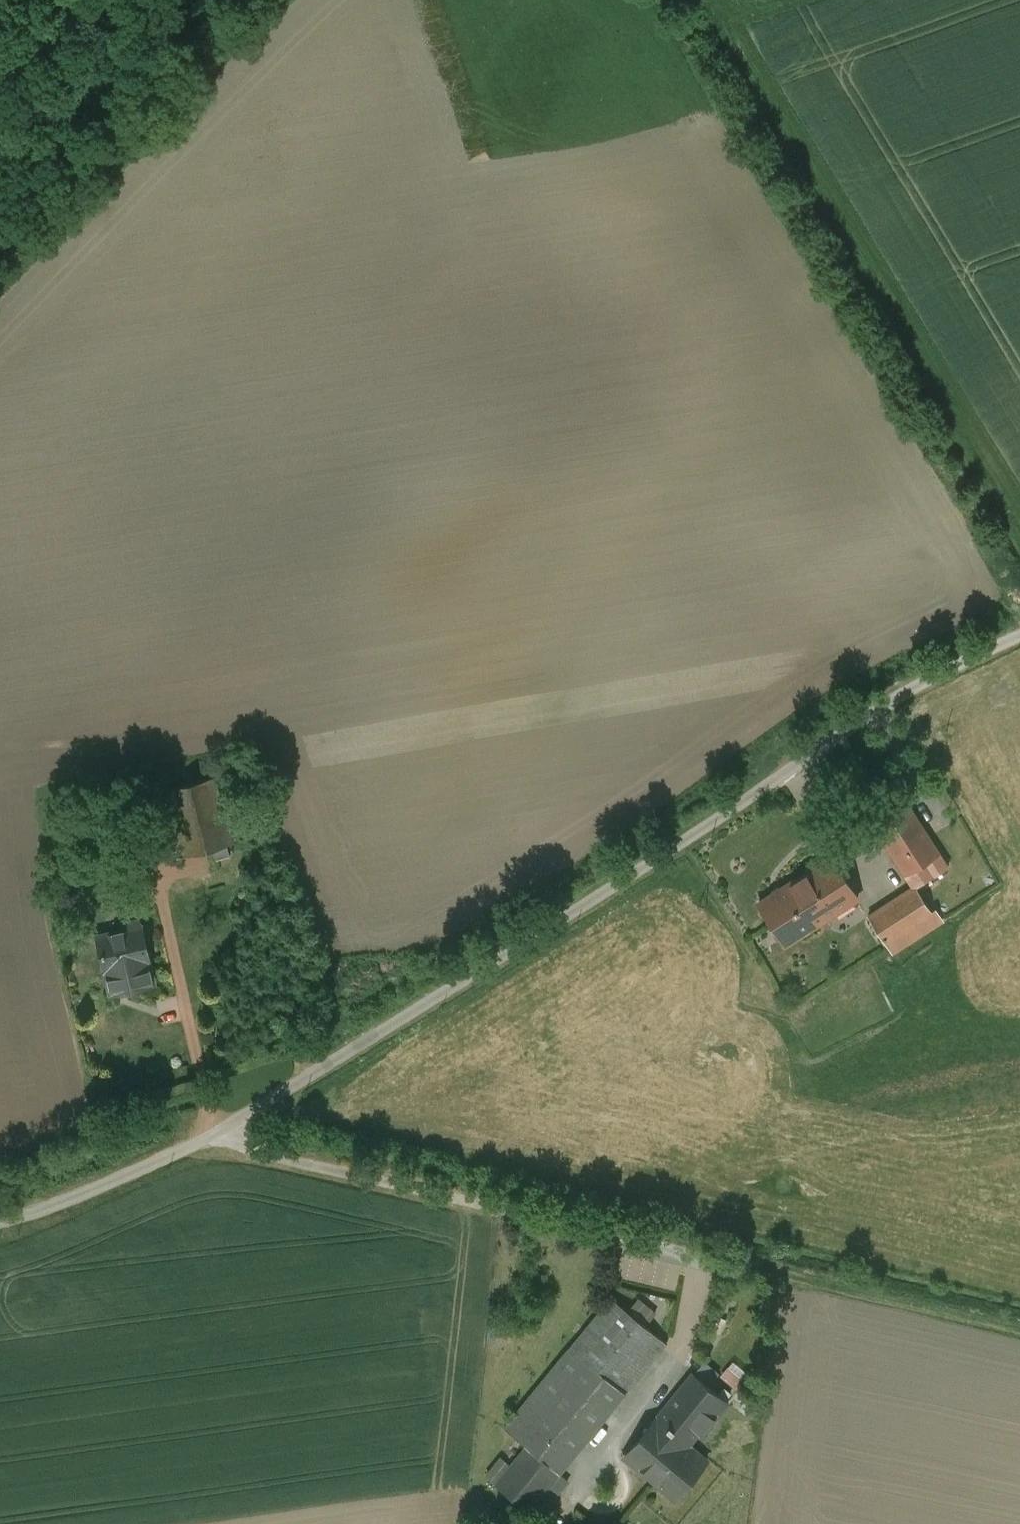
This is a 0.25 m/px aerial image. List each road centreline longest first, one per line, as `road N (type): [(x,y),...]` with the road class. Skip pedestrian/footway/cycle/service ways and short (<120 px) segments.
road 1 (unclassified): [(1019,635),(858,722),(700,830),(211,1136),(0,1221)]
road 2 (track): [(702,1257),(1019,1332)]

